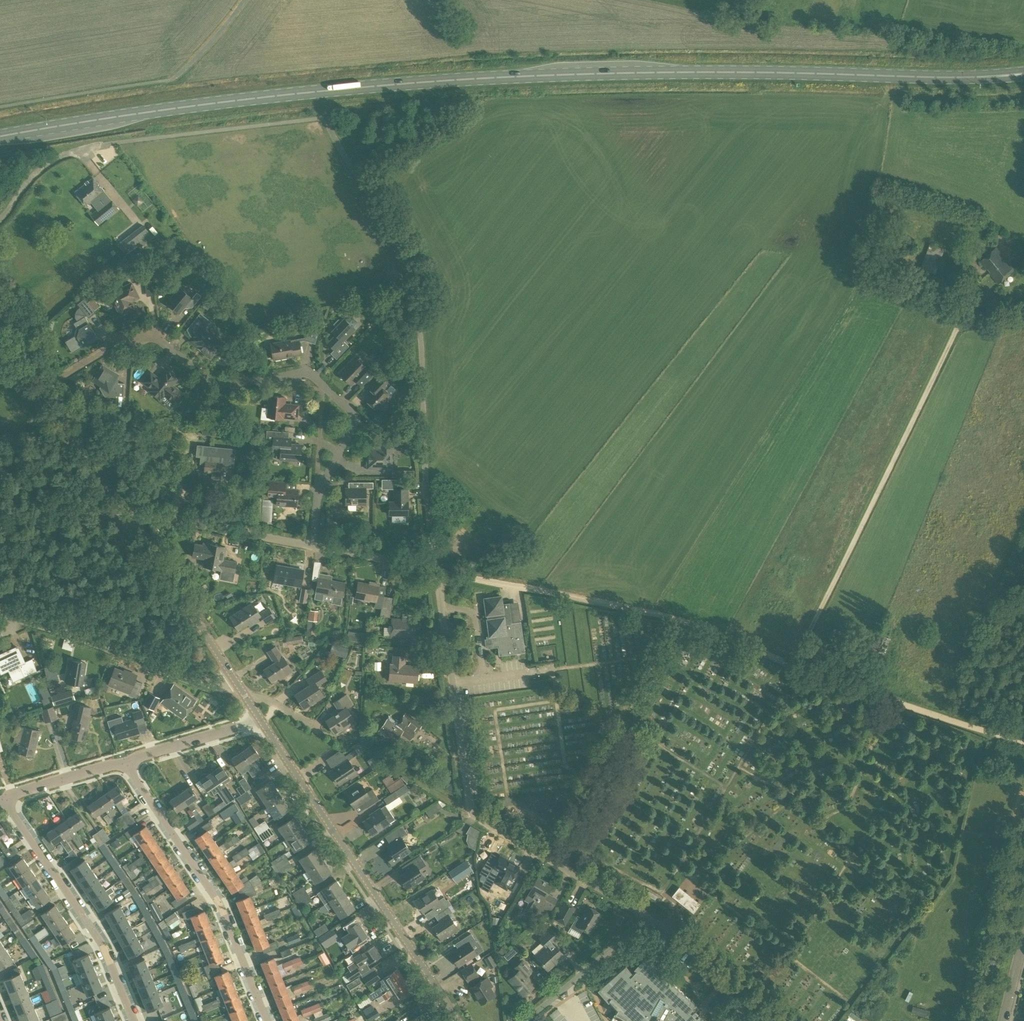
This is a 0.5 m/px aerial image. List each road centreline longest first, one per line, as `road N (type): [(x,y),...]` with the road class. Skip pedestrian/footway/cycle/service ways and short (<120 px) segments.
road 1 (primary): [(0,137),(288,96),(565,74),(1023,76)]
road 2 (residential): [(1023,742),(805,671),(702,629),(438,573)]
road 3 (residential): [(647,918),(476,813),(438,573)]
road 4 (residential): [(313,547),(320,497),(356,432),(355,415),(302,374),(213,388),(150,333)]
road 5 (tertiary): [(457,1020),(261,719)]
road 6 (residential): [(438,573),(422,329),(408,276)]
road 7 (residential): [(264,1020),(208,877),(128,764)]
road 8 (residential): [(7,805),(94,930),(134,1020)]
road 9 (residential): [(245,698),(18,615)]
road 10 (tertiary): [(127,509),(0,315)]
road 11 (tertiary): [(245,698),(127,509)]
road 12 (residential): [(313,547),(127,509)]
road 13 (unclassified): [(408,276),(326,118)]
road 14 (tertiary): [(981,1020),(1023,848)]
road 15 (residential): [(524,1020),(647,918)]
road 16 (unclassified): [(0,219),(44,167),(114,143)]
road 17 (residential): [(128,764),(261,719)]
road 18 (residential): [(751,997),(647,918)]
road 19 (residential): [(7,805),(128,764)]
road 20 (residential): [(438,573),(313,547)]

